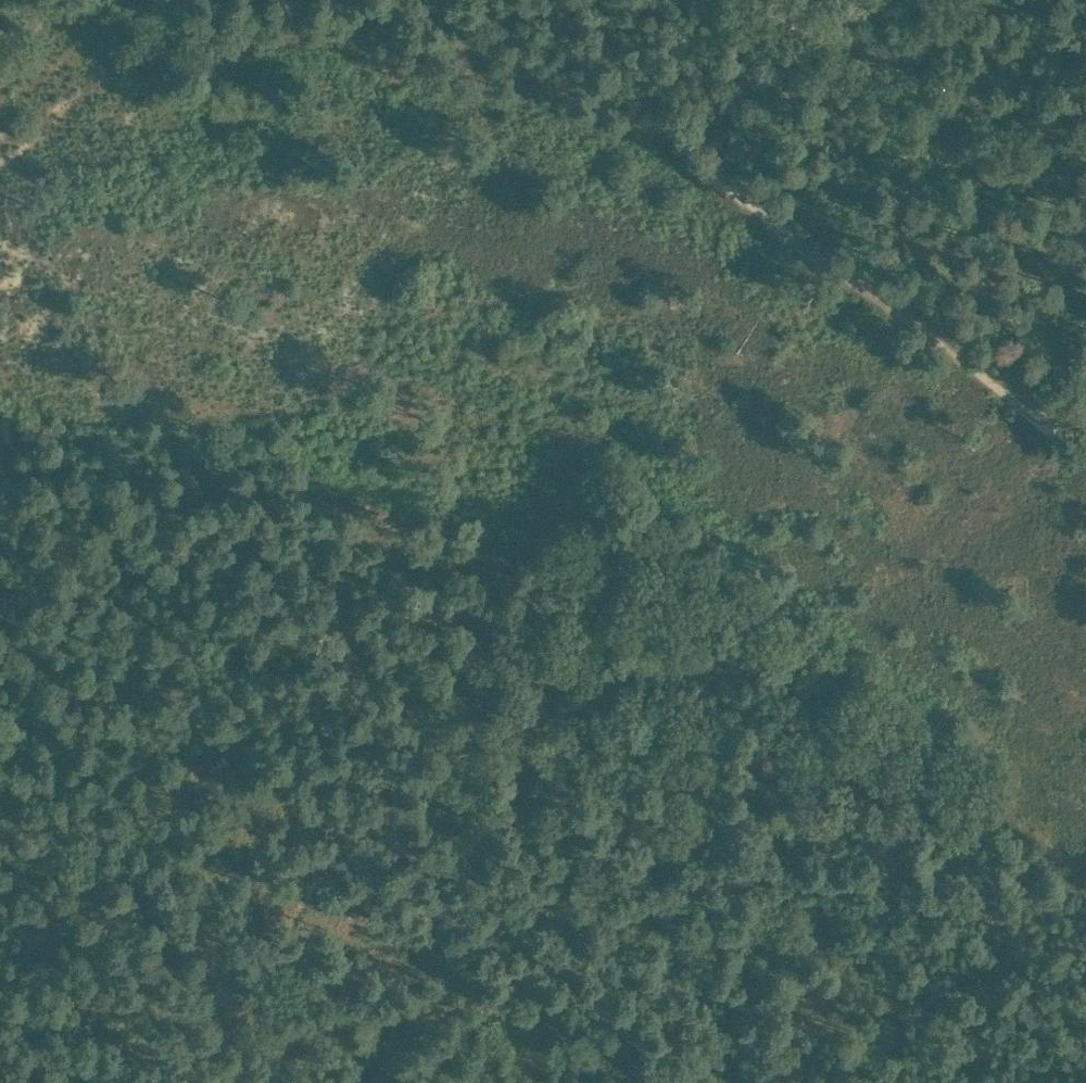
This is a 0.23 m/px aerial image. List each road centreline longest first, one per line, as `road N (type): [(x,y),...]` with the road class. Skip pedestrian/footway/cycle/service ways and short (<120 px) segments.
road 1 (track): [(807,18),(1085,158)]

